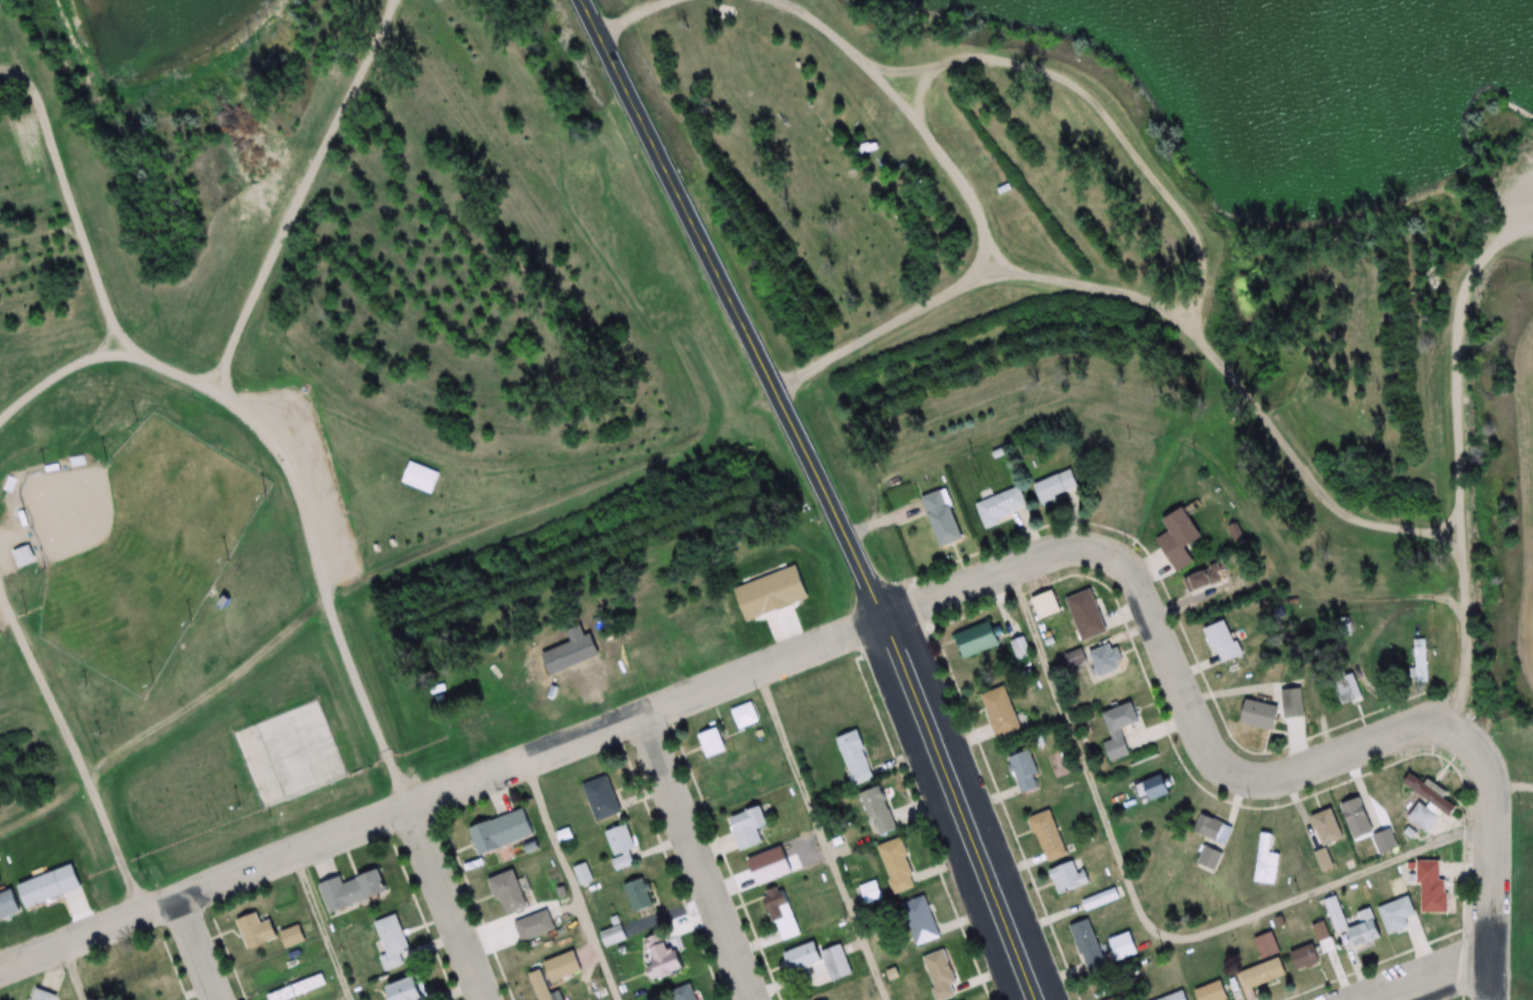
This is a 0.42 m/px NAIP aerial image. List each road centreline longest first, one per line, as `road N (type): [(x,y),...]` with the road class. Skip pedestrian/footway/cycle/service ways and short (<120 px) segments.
road 1 (residential): [(1463,718),(1297,773),(1254,773),(1228,759),(1190,715),(1134,580),(1110,564),(1069,563),(972,590),(0,974)]
road 2 (secondary): [(1036,999),(890,625),(602,23)]
road 3 (residential): [(780,386),(991,273),(1106,280),(1153,294),(1191,318),(1246,374),(1340,498),(1385,518),(1465,522)]
road 4 (residential): [(1493,999),(1492,799),(1463,718),(1460,357),(1473,285),(1502,234)]
road 5 (residential): [(411,812),(295,476),(253,417),(208,383),(120,345),(72,359),(0,419)]
road 6 (residential): [(1191,318),(1204,278),(1193,235),(1065,82),(1041,68),(969,60),(895,96)]
road 7 (residential): [(386,0),(208,383)]
road 8 (residential): [(120,345),(0,1)]
road 9 (residential): [(991,273),(976,208),(938,145),(791,0)]
road 10 (residential): [(85,764),(225,679),(332,595)]
road 11 (residential): [(746,999),(638,722)]
road 12 (residential): [(0,578),(85,764)]
road 13 (residential): [(489,999),(411,812)]
road 14 (residential): [(139,918),(85,764)]

